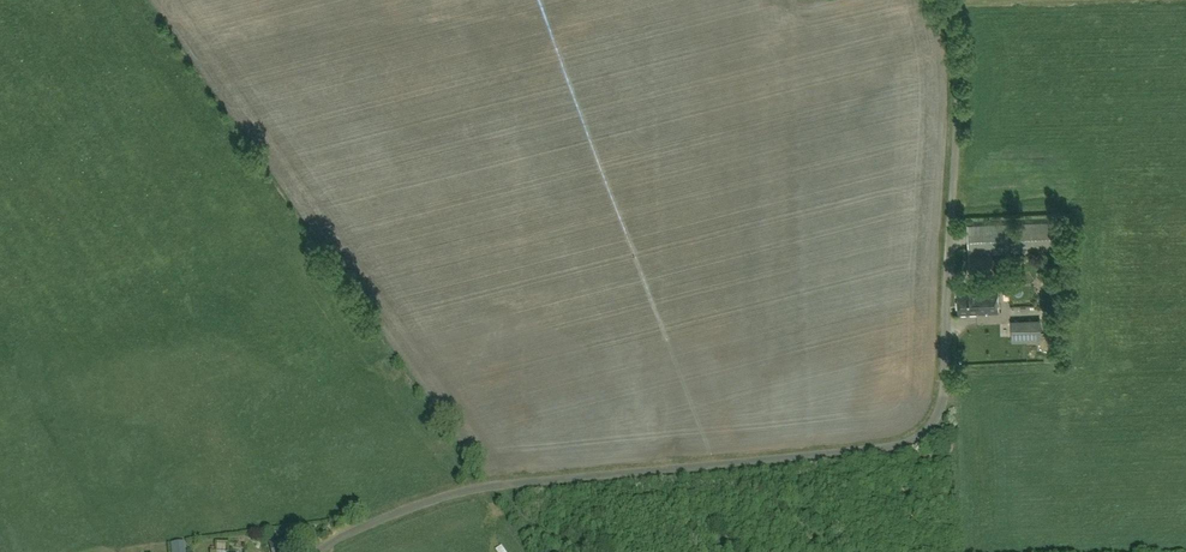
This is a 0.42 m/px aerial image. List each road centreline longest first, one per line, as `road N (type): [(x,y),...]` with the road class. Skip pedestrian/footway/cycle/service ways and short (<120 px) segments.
road 1 (unclassified): [(318,551),(389,515),(467,489),(895,445),(929,428),(944,389),(959,114),(946,0)]

